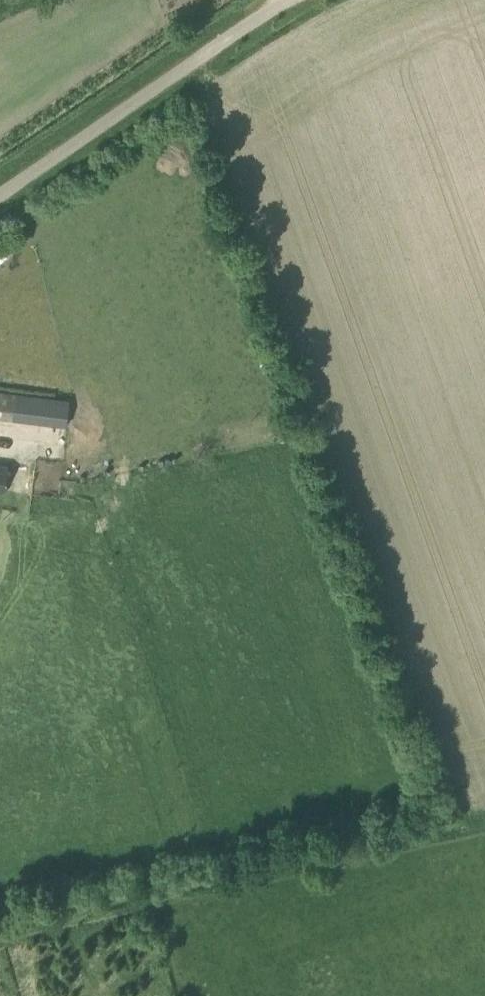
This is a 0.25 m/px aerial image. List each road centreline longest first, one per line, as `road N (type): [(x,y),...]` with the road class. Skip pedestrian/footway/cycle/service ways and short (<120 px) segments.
road 1 (unclassified): [(0,194),(287,0)]

